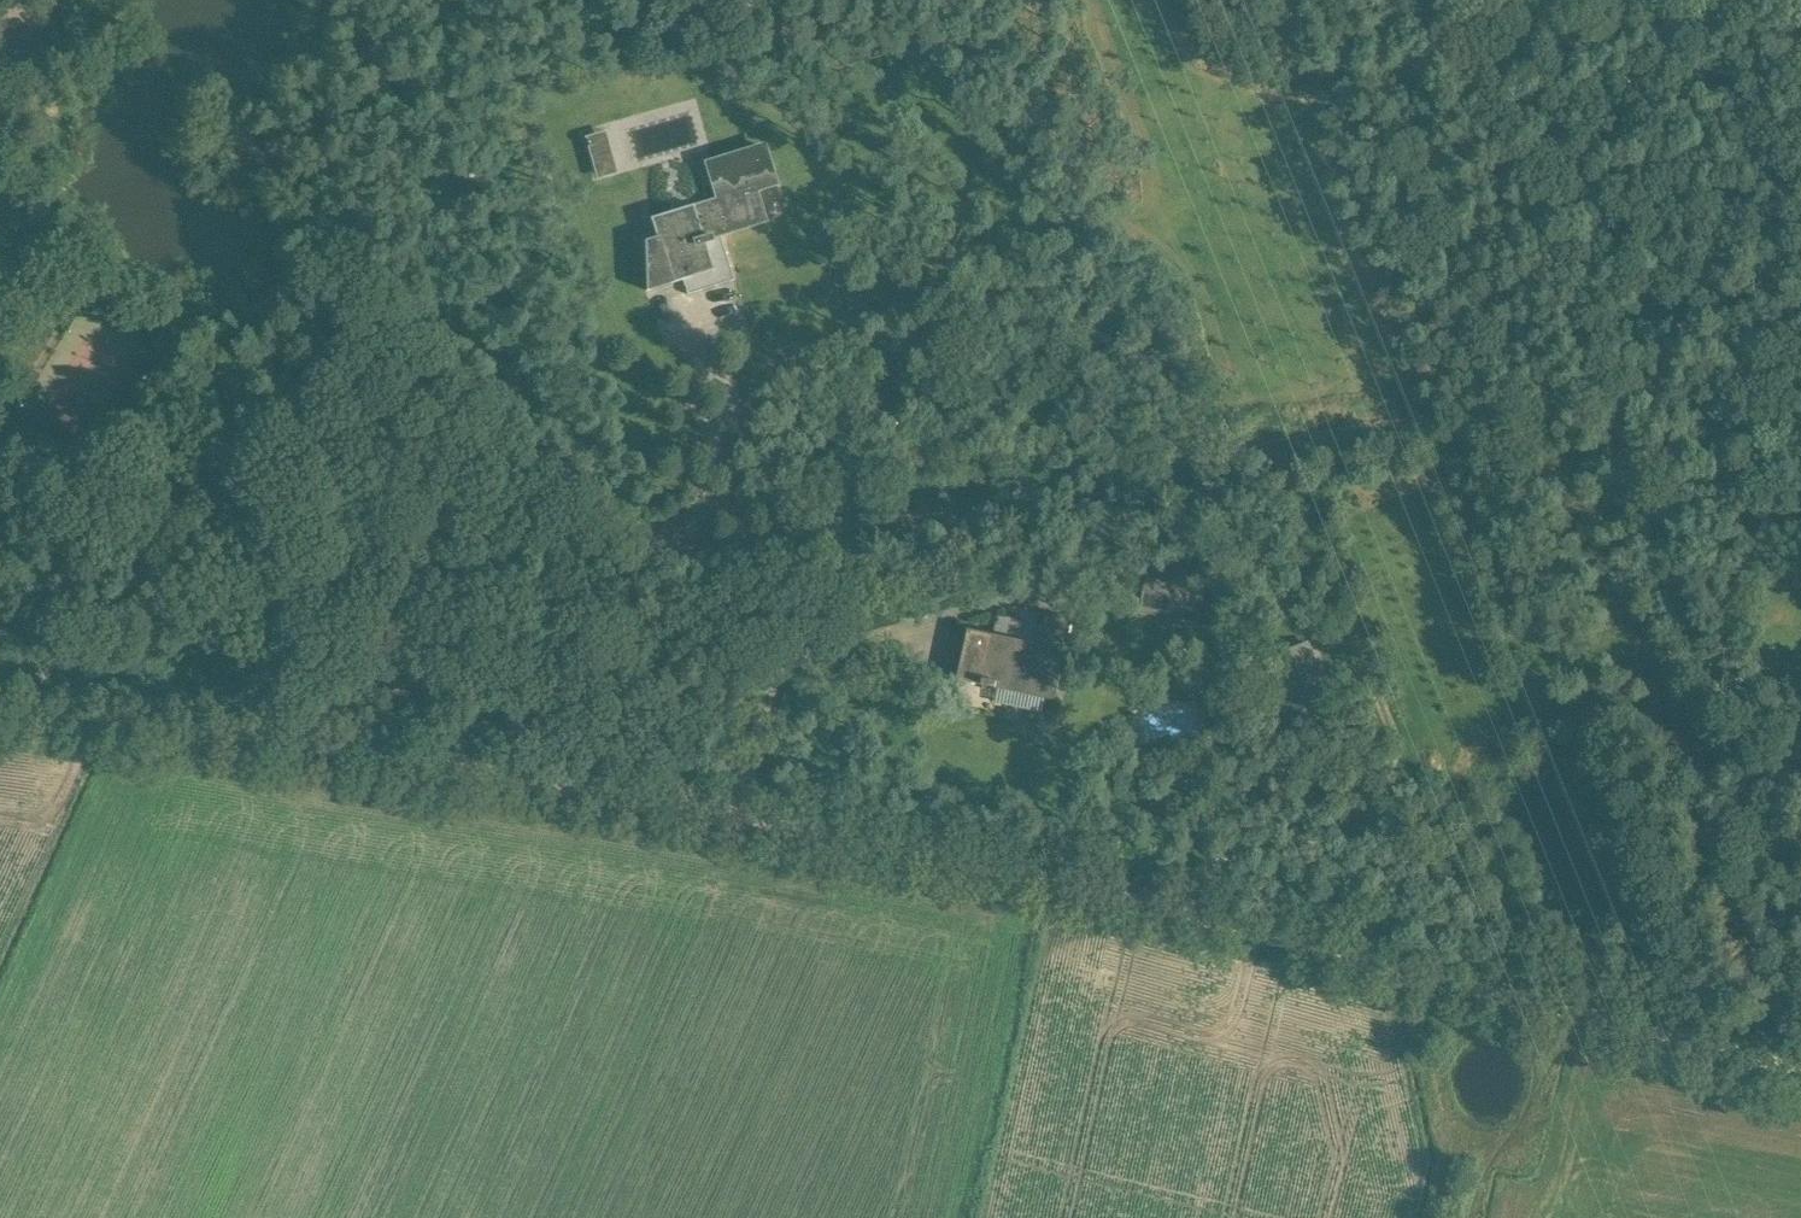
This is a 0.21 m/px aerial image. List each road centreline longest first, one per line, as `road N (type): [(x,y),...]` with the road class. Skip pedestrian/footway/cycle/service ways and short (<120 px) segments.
road 1 (track): [(304,748),(360,685),(443,629),(551,584),(1738,360)]
road 2 (track): [(304,748),(739,817),(1010,870),(1555,1010)]
road 3 (track): [(0,700),(304,748)]
road 4 (track): [(1555,1010),(1800,1065)]

